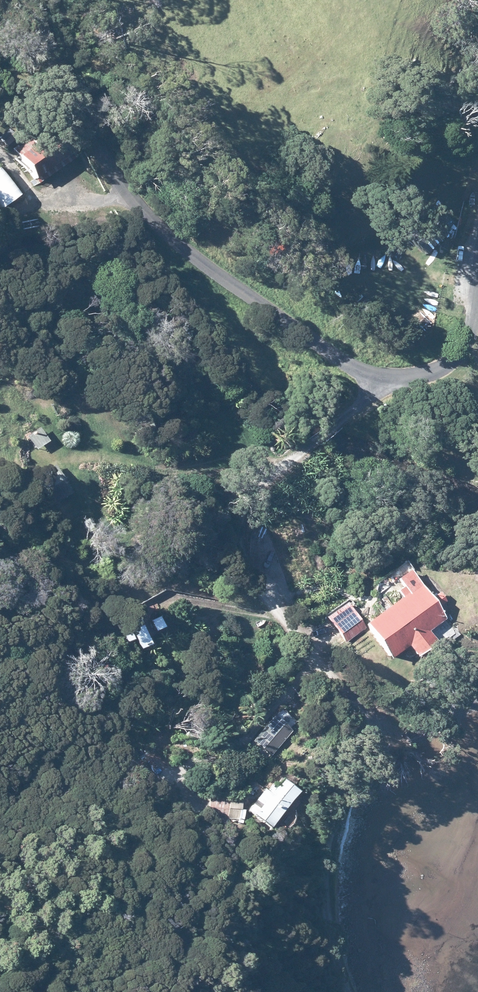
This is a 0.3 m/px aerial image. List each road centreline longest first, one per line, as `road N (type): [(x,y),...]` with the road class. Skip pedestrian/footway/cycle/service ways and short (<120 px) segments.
road 1 (unclassified): [(348,991),(331,940),(330,838),(369,729),(354,694),(312,665),(256,584),(237,540),(246,506),(284,464),(387,379)]
road 2 (unclassified): [(387,379),(317,343),(195,252),(114,174),(36,0)]
road 3 (unclassified): [(387,379),(441,371),(472,337),(477,301)]

